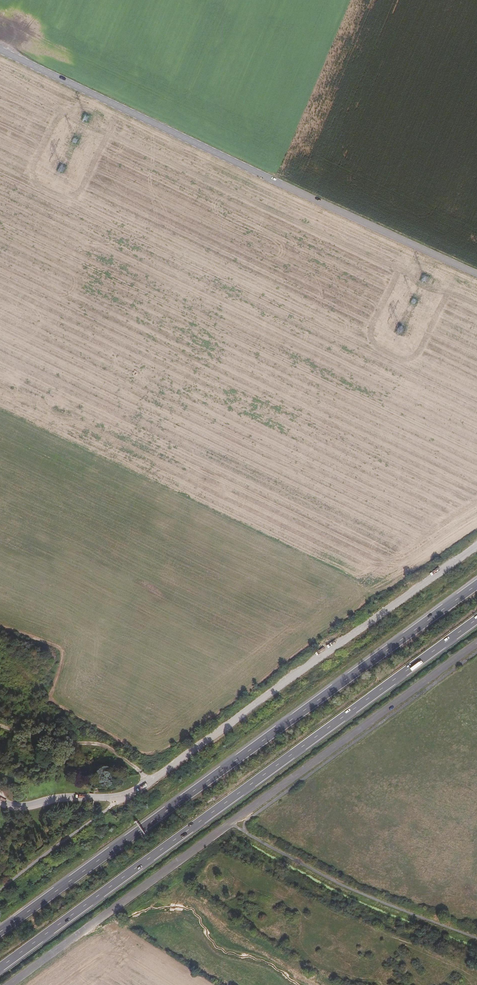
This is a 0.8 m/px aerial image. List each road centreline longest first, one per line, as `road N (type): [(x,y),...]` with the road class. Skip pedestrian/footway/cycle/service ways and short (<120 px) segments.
road 1 (trunk): [(476,584),(0,932)]
road 2 (trunk): [(0,967),(476,619)]
road 3 (unclassified): [(8,984),(476,642)]
road 4 (tertiary): [(0,50),(476,274)]

